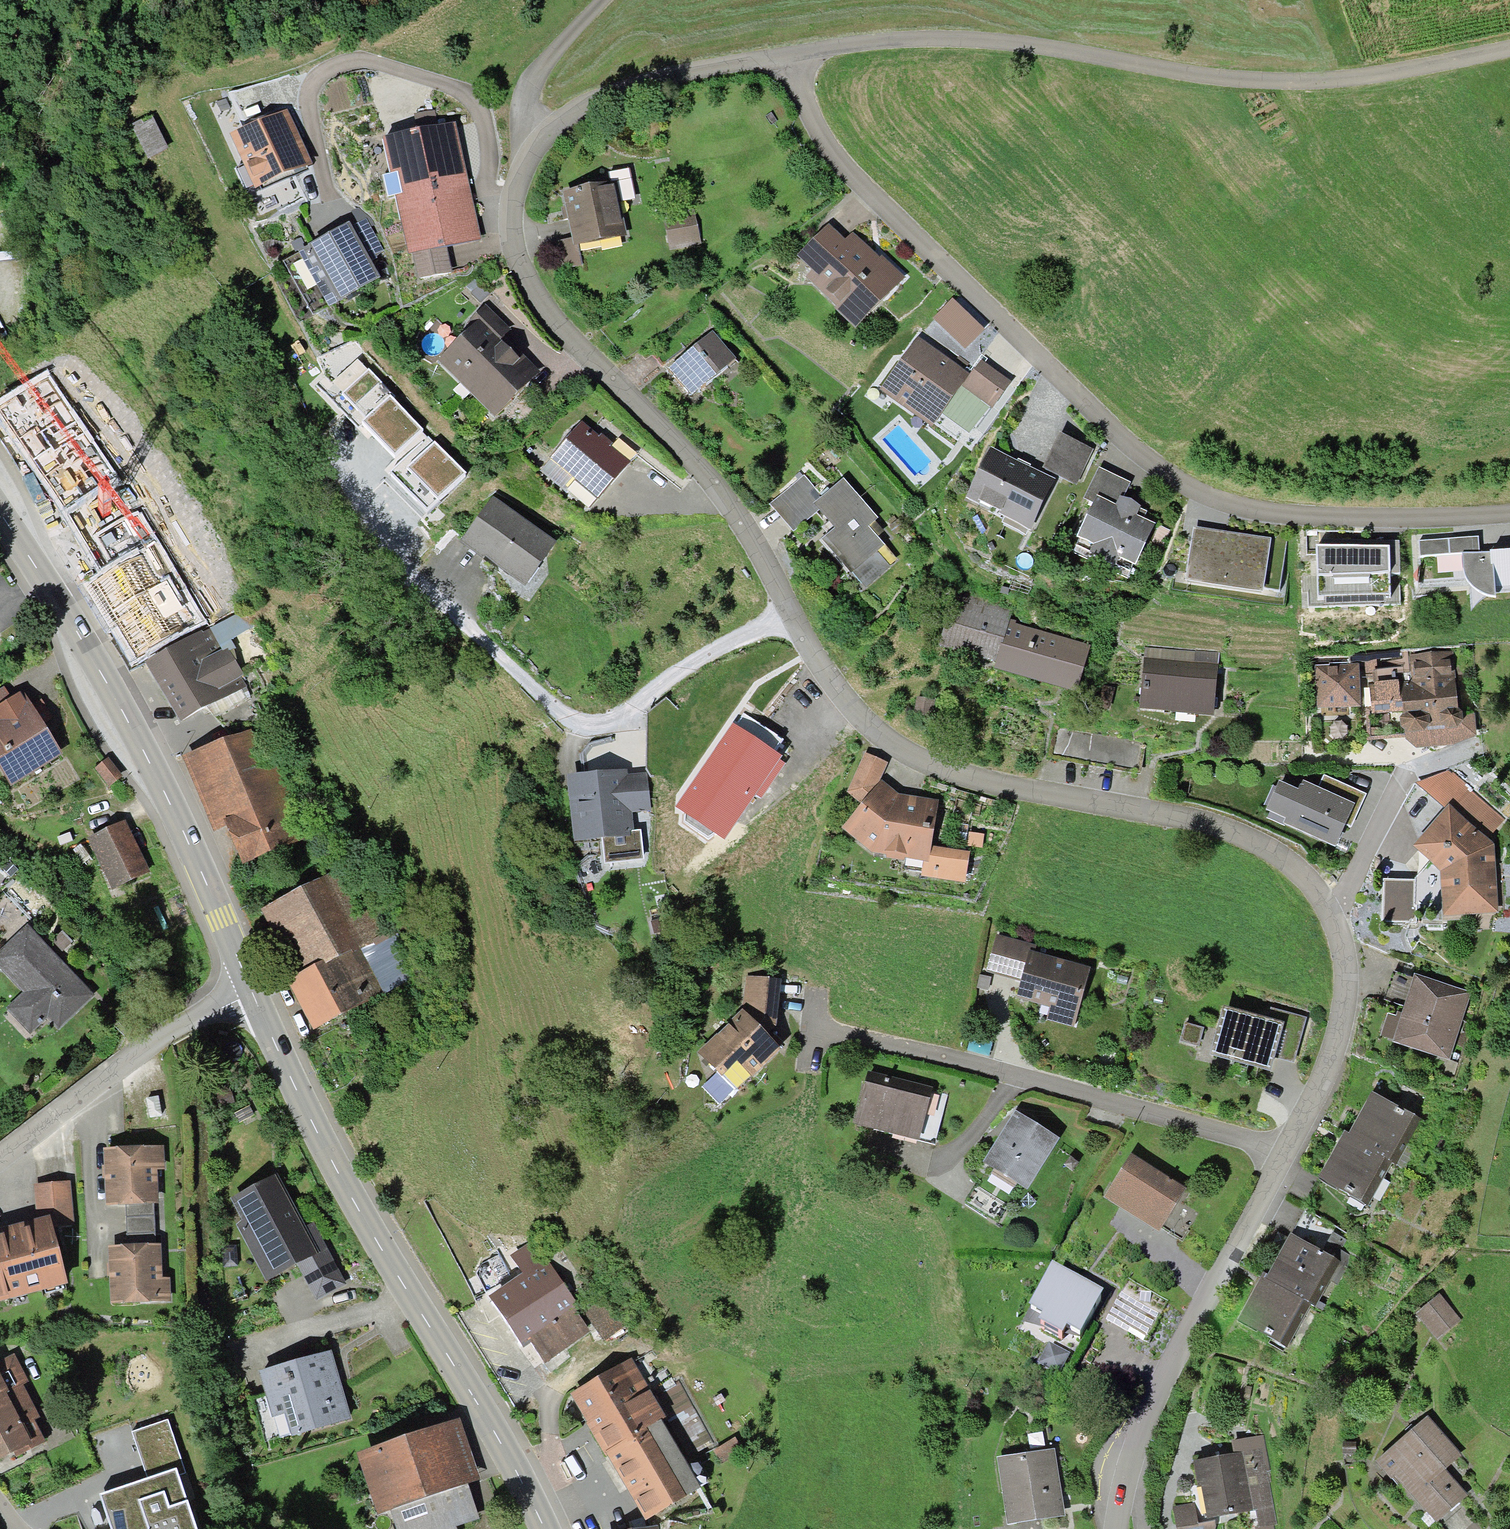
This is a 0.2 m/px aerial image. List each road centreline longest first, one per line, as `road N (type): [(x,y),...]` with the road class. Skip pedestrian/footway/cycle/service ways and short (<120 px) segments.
road 1 (residential): [(1287,1145),(1346,1003),(1346,960),(1319,896),(1260,845),(1202,823),(1003,788),(917,763),(873,732),(826,675),(688,455),(551,323),(508,256),(513,176),(566,113),(648,79),(791,57)]
road 2 (residential): [(791,57),(827,153),(1013,340),(1162,471),(1254,514),(1509,515)]
road 3 (unclassified): [(866,43),(973,37),(1277,84),(1398,73),(1509,49)]
road 4 (tertiary): [(544,1528),(492,1425),(367,1227),(246,983)]
road 5 (tertiary): [(246,983),(131,729),(0,515)]
road 6 (residential): [(815,1029),(1287,1145)]
road 7 (residential): [(1129,1443),(1287,1145)]
road 8 (residential): [(246,983),(92,1083),(0,1157)]
road 9 (track): [(603,0),(529,85),(523,104),(538,142)]

